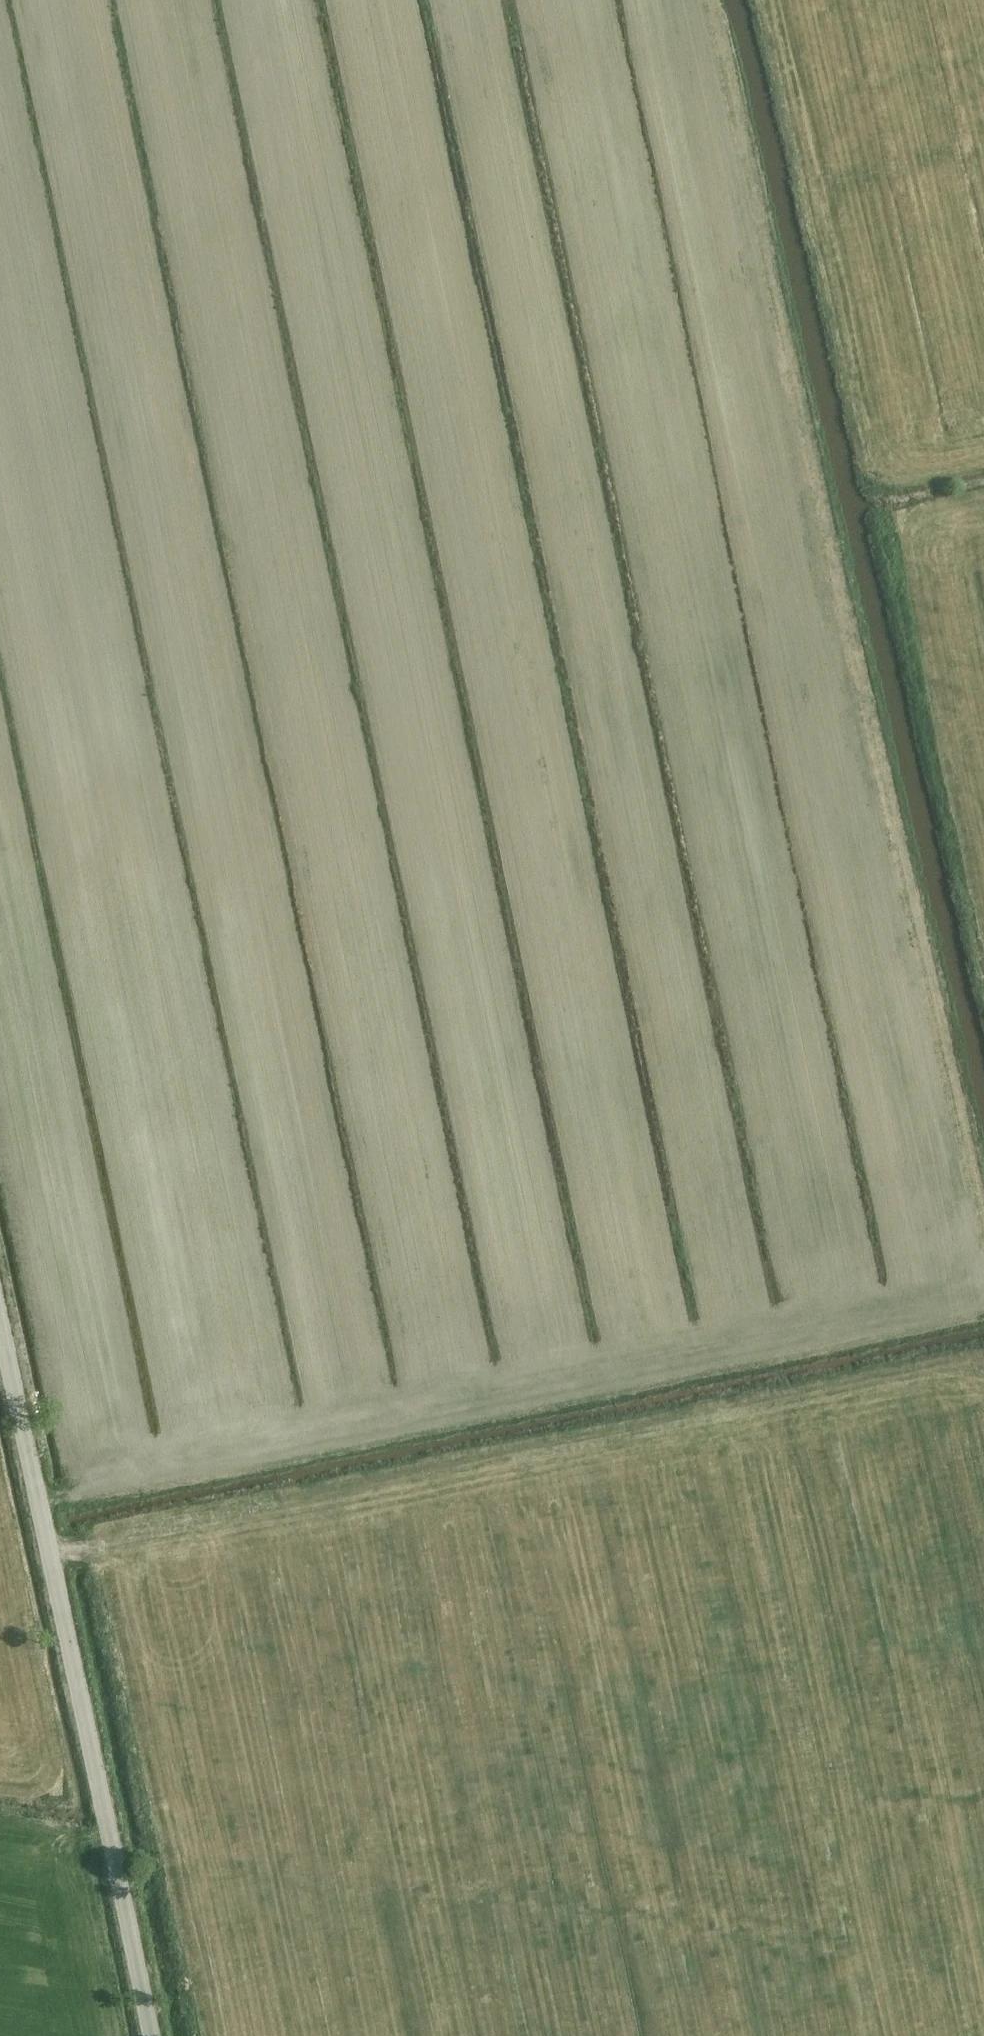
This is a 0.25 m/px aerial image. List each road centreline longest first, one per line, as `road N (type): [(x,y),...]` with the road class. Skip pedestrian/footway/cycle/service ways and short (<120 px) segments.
road 1 (track): [(140,2035),(0,1355)]

